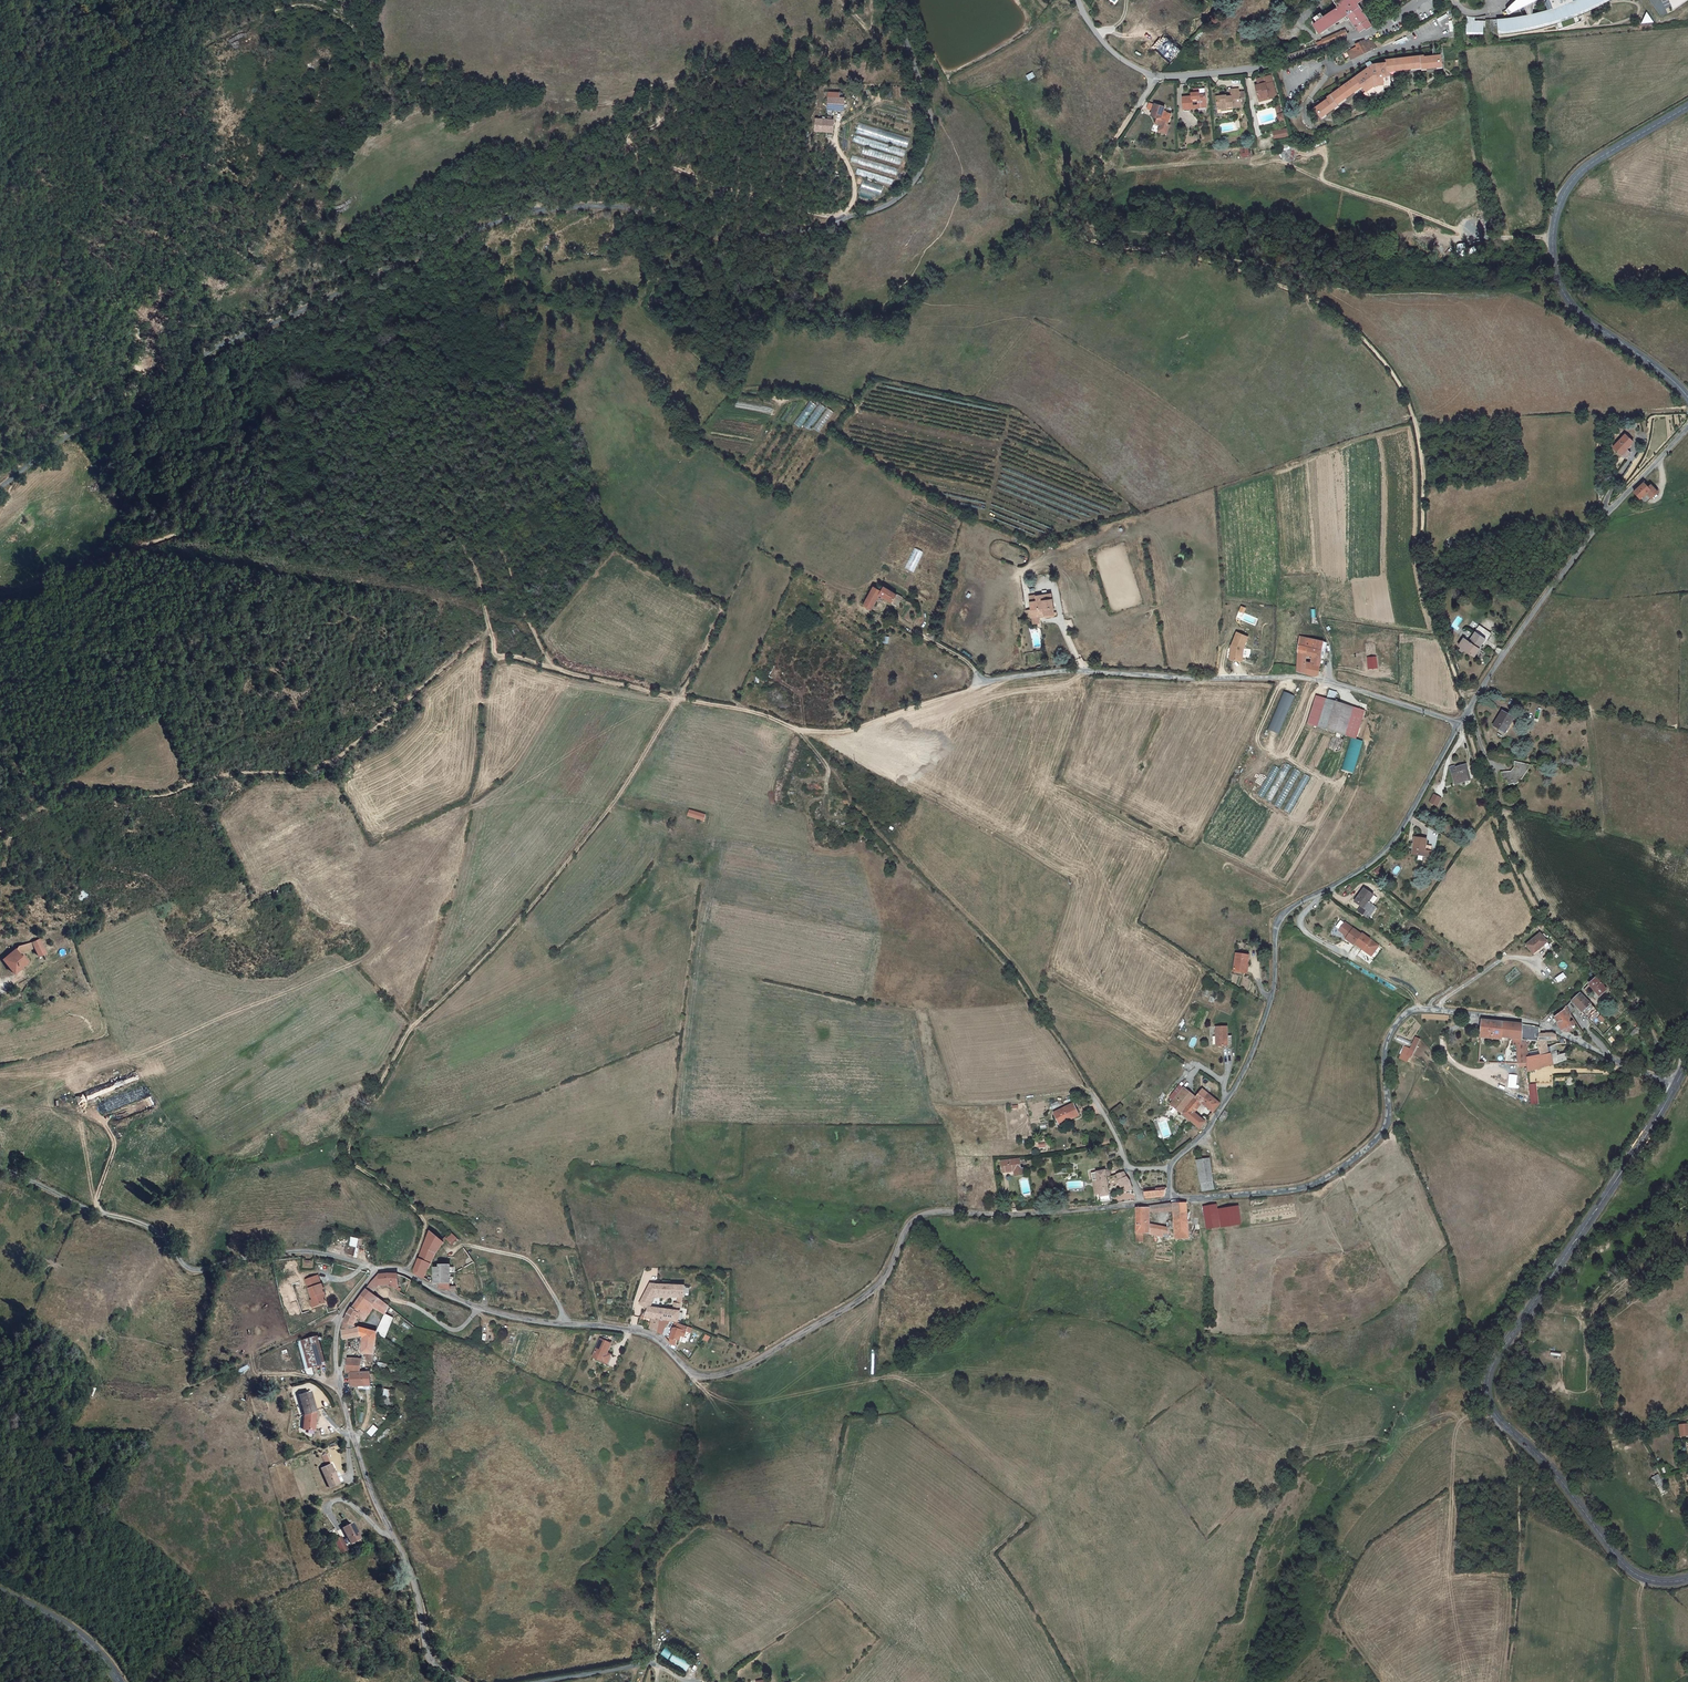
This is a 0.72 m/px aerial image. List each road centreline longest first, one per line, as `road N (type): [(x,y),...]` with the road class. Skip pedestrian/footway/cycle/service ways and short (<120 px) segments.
road 1 (unclassified): [(457,1681),(428,1655),(407,1563),(373,1500),(338,1381),(338,1320),(373,1271),(393,1268),(475,1307),(531,1321),(648,1334),(695,1376),(717,1375),(872,1291),(924,1214),(1141,1204)]
road 2 (unclassified): [(893,0),(931,117),(920,172),(896,202),(823,227),(736,240),(622,207),(528,212),(217,349),(157,394),(74,430),(0,490)]
road 3 (track): [(1100,162),(1067,213),(1075,233),(1218,263),(1301,294),(1348,324),(1385,363),(1416,424),(1426,578),(1468,708)]
road 4 (track): [(676,698),(618,796),(521,919),(411,1025),(352,1138),(353,1163),(420,1216),(422,1230),(404,1272)]
road 5 (tertiary): [(1687,1578),(1650,1579),(1626,1567),(1552,1470),(1499,1419),(1488,1396),(1496,1360),(1677,1085)]
road 6 (unclassified): [(1171,1201),(1293,1191),(1344,1167),(1384,1130),(1387,1042),(1416,1009),(1544,1025),(1677,1085)]
road 7 (track): [(0,592),(208,522),(371,501),(411,504),(448,522),(474,559),(492,627)]
road 8 (unclassified): [(1460,724),(1386,851),(1277,923),(1273,990),(1245,1069),(1198,1141),(1169,1168)]
road 9 (track): [(492,627),(331,762),(213,777),(160,795),(73,799),(0,831)]
road 10 (unclassified): [(1460,724),(1293,677),(1080,670),(978,687)]
road 11 (tertiary): [(1687,398),(1569,303),(1553,239),(1564,194),(1580,172),(1687,106)]
road 12 (track): [(0,1165),(68,1200),(145,1225),(194,1270),(289,1251),(373,1271)]
road 13 (unclassified): [(1687,427),(1591,530),(1460,724)]
road 14 (track): [(978,687),(836,732),(676,698)]
road 15 (unclassified): [(1153,77),(1275,63),(1380,26),(1418,0)]
road 16 (track): [(558,670),(538,641),(507,560),(482,528),(444,506),(371,501)]
road 17 (residential): [(538,1681),(651,1663),(689,1681)]
road 18 (tertiary): [(122,1681),(66,1623),(0,1587)]
road 19 (track): [(411,1025),(449,906)]

